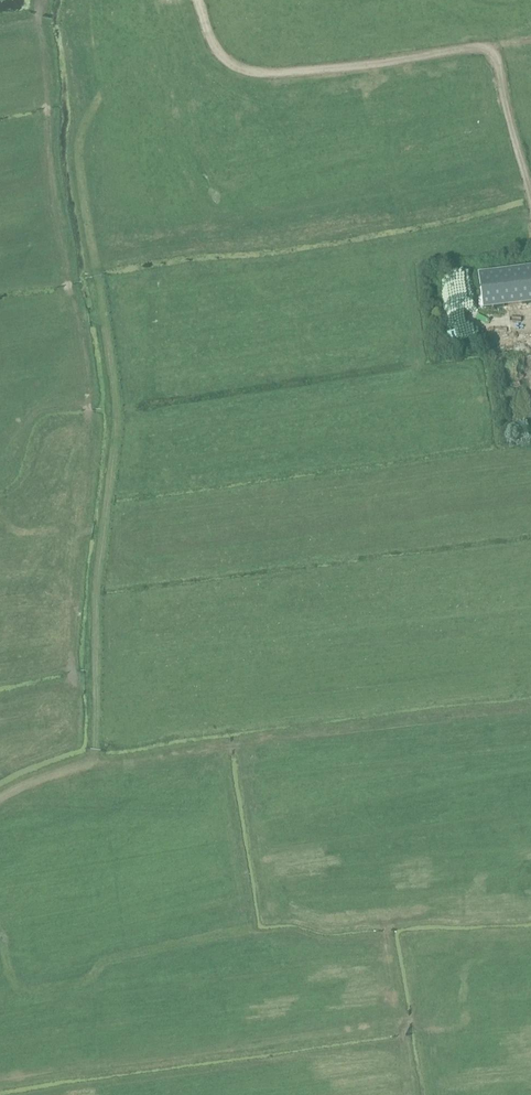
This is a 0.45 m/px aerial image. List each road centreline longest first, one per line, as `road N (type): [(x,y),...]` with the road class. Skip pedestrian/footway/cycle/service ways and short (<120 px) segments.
road 1 (track): [(93,763),(97,591),(117,425),(77,139),(96,99),(193,0)]
road 2 (track): [(530,194),(496,55),(461,51),(338,70),(254,73),(216,45),(199,0)]
road 3 (track): [(93,763),(239,746)]

